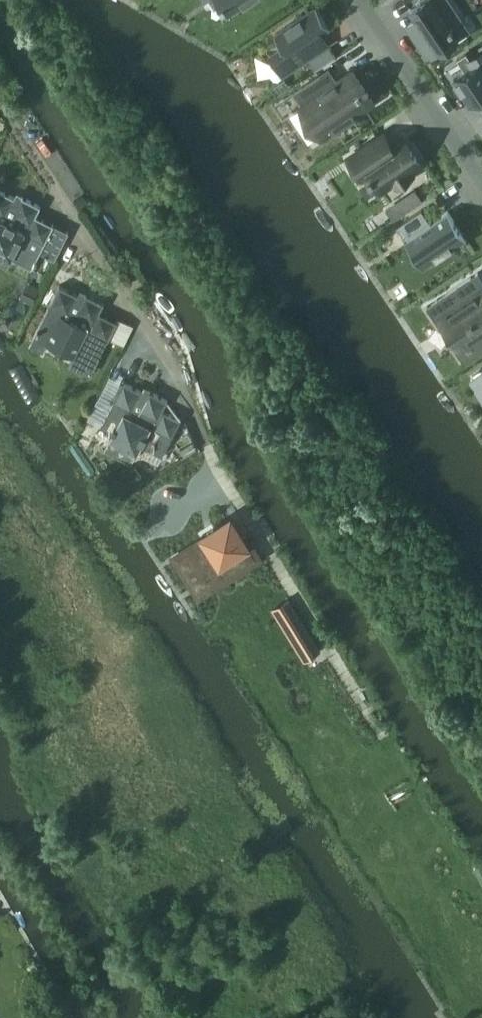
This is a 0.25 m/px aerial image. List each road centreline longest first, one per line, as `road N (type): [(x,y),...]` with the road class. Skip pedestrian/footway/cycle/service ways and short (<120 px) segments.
road 1 (residential): [(481,182),(360,0)]

